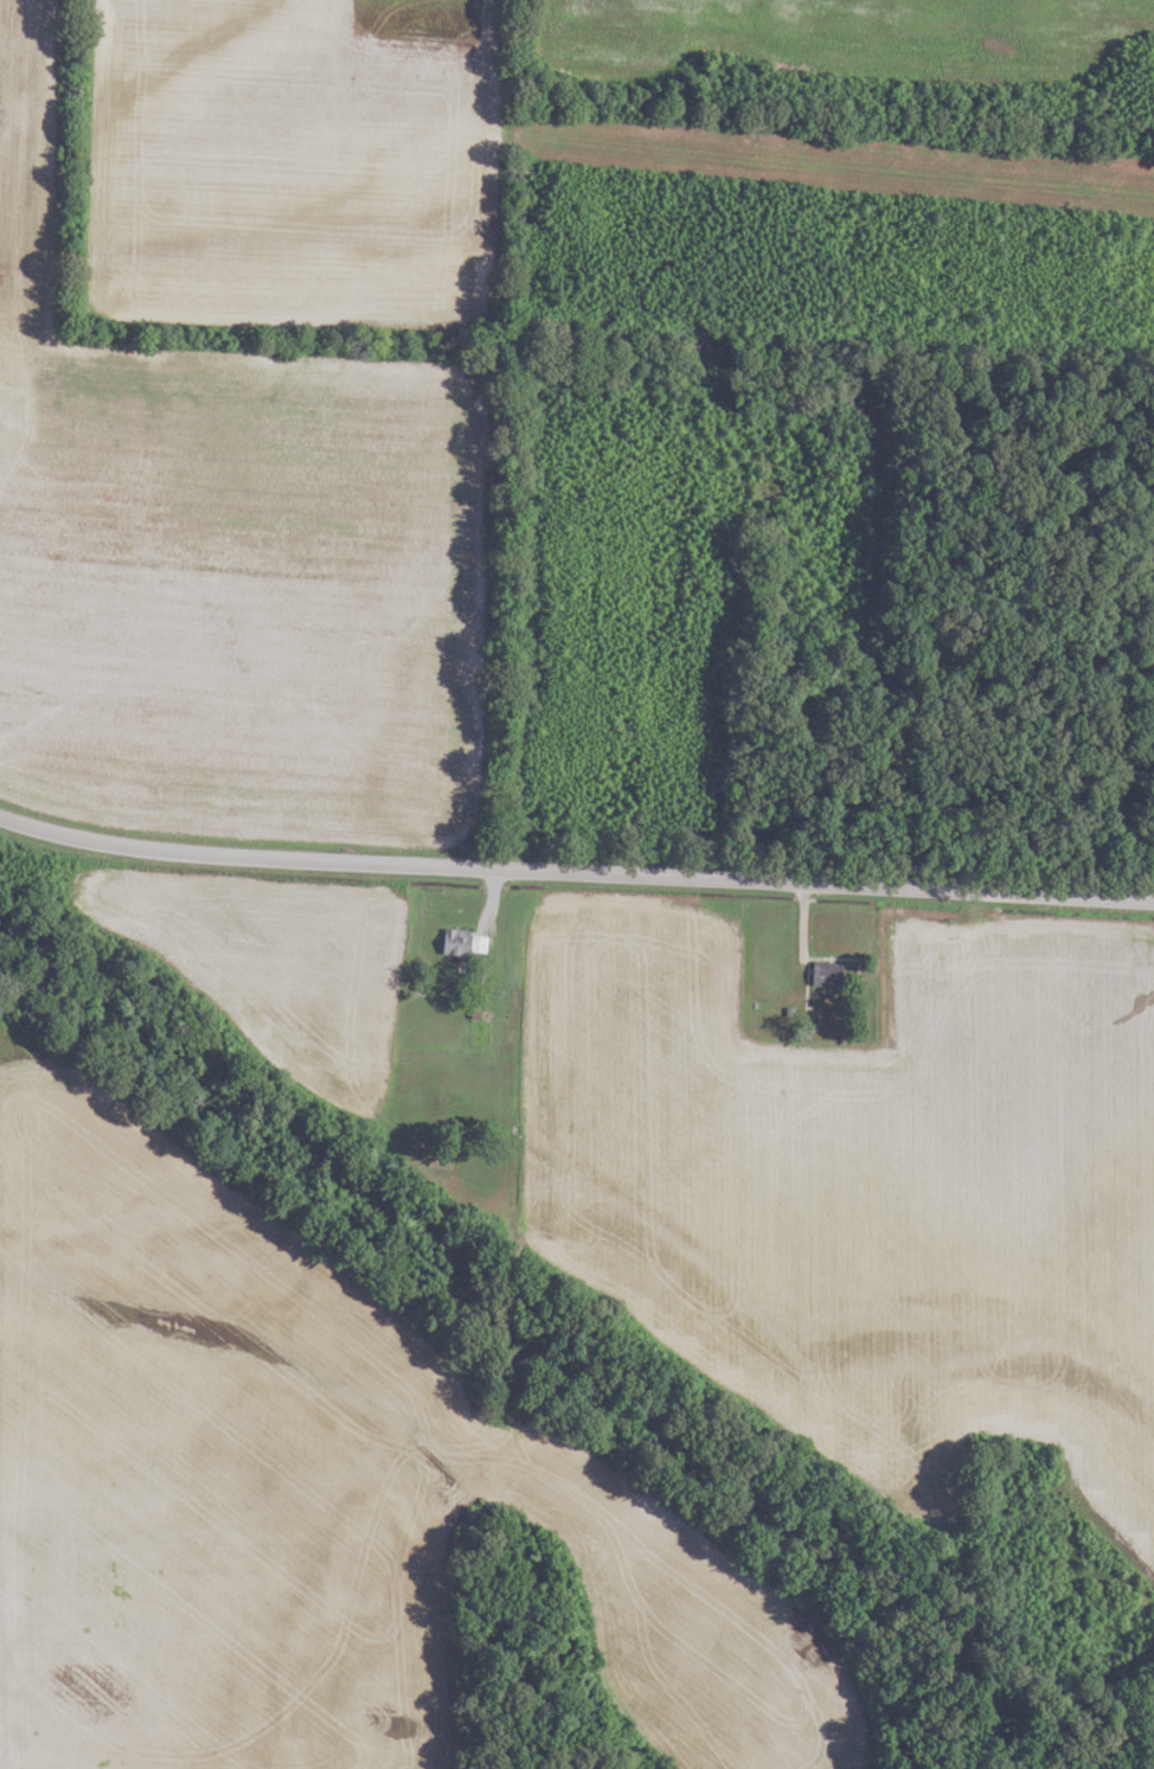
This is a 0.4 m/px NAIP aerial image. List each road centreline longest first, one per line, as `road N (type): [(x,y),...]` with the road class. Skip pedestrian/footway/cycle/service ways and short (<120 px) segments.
road 1 (tertiary): [(1153,902),(178,855),(0,819)]

